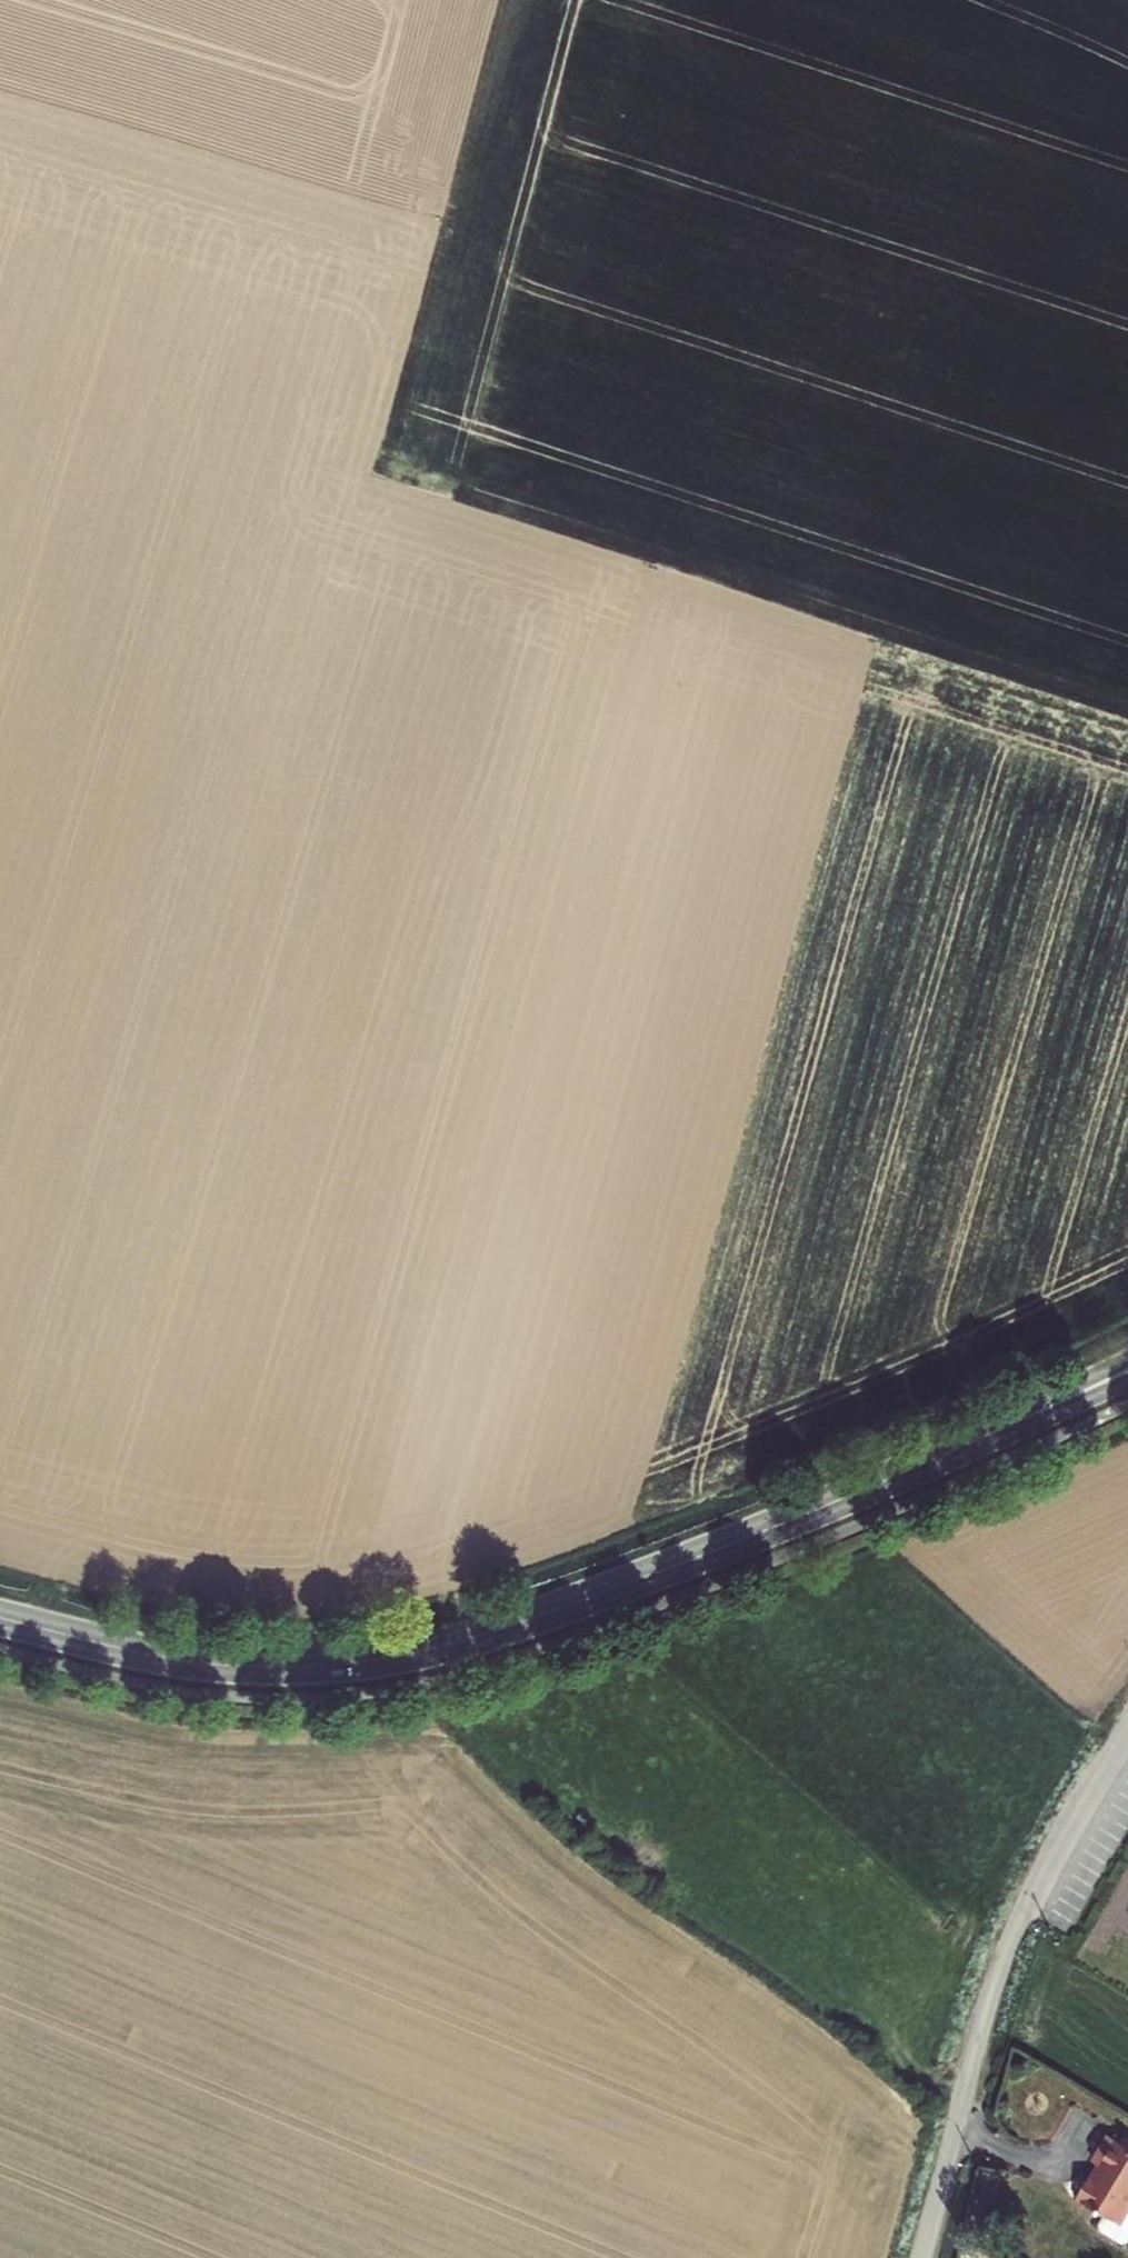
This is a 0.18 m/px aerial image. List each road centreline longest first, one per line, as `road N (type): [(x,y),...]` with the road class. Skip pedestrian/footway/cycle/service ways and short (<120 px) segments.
road 1 (primary): [(0,1617),(212,1663),(289,1666),(394,1656),(636,1579),(998,1429)]
road 2 (unclassified): [(1127,1735),(1038,1880),(1004,1954),(922,2257)]
road 3 (primary): [(1127,1360),(998,1429)]
road 4 (primary): [(998,1429),(1127,1378)]

